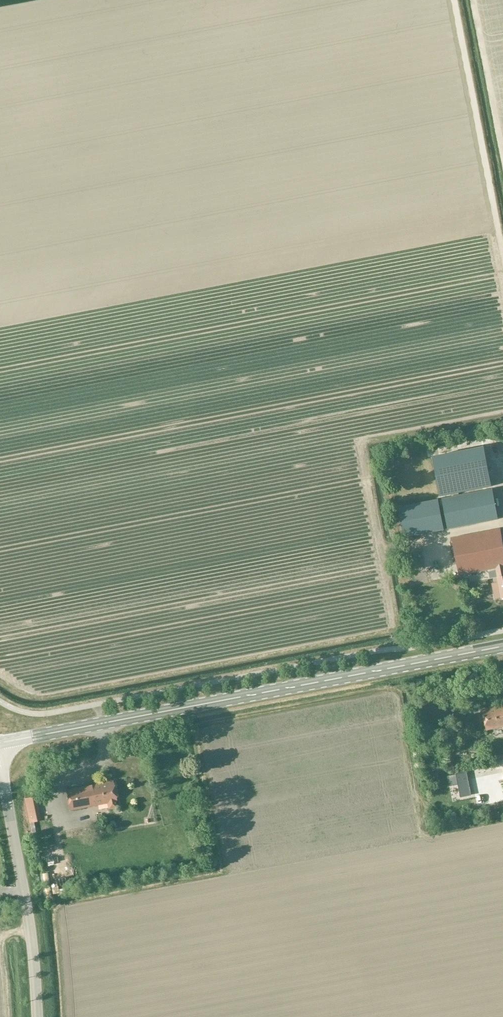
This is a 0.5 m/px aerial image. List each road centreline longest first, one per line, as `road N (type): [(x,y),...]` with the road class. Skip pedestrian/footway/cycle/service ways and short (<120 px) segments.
road 1 (secondary): [(3,743),(502,647)]
road 2 (unclassified): [(37,1016),(2,773)]

